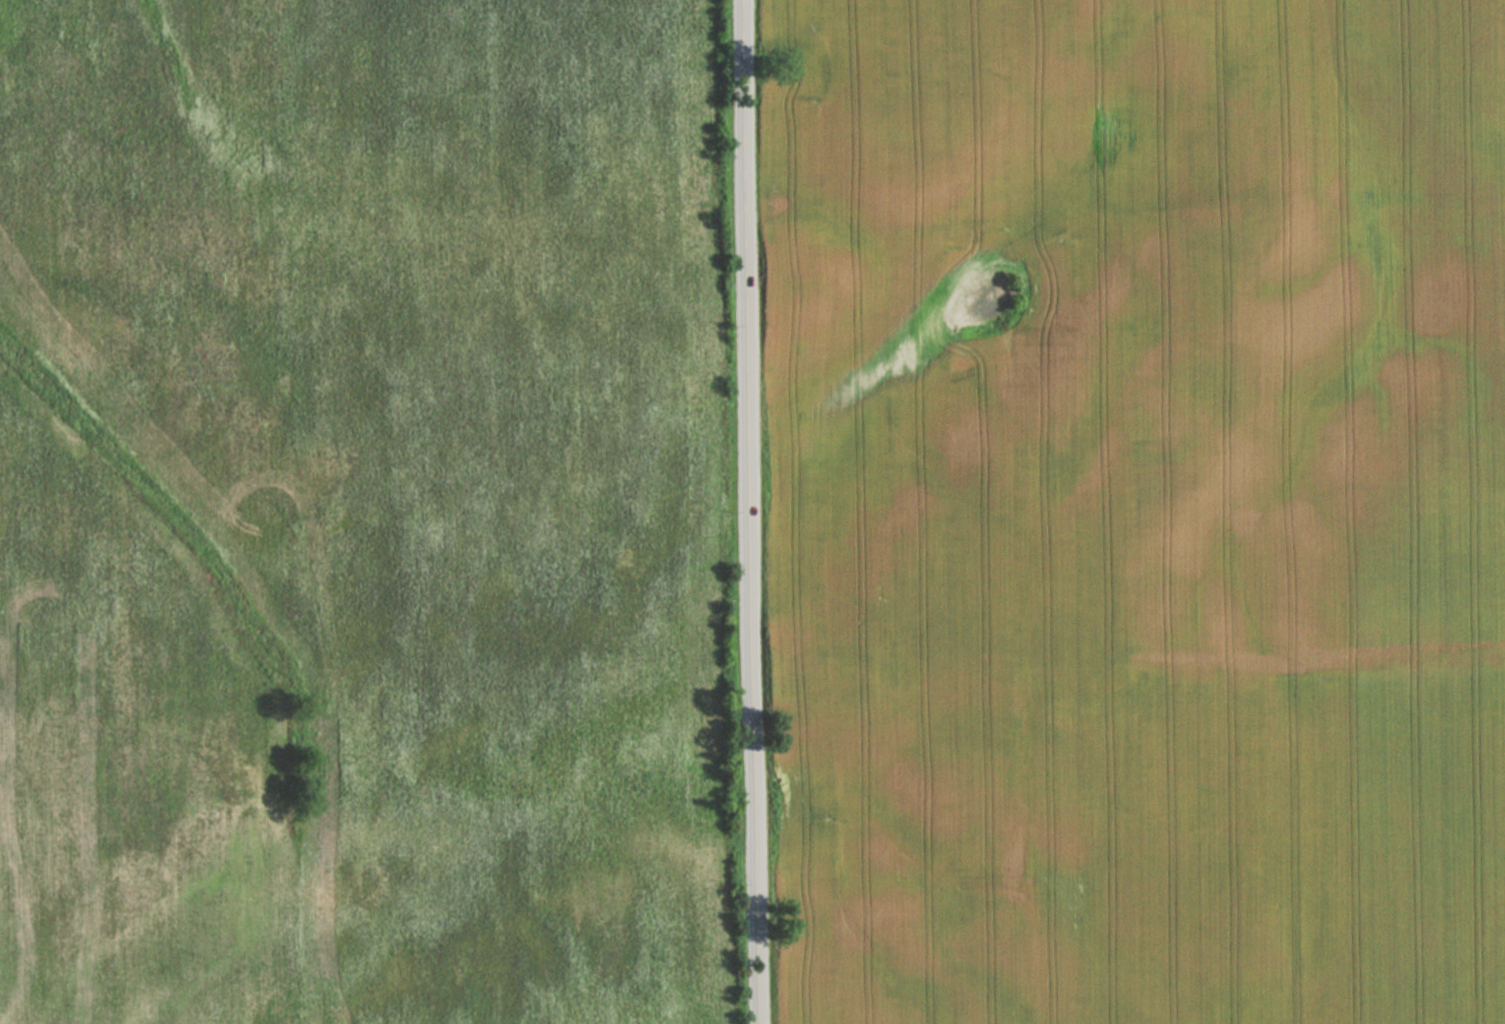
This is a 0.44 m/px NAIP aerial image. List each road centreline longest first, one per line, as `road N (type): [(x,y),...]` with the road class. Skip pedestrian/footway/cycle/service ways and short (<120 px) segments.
road 1 (tertiary): [(748,0),(763,1023)]

